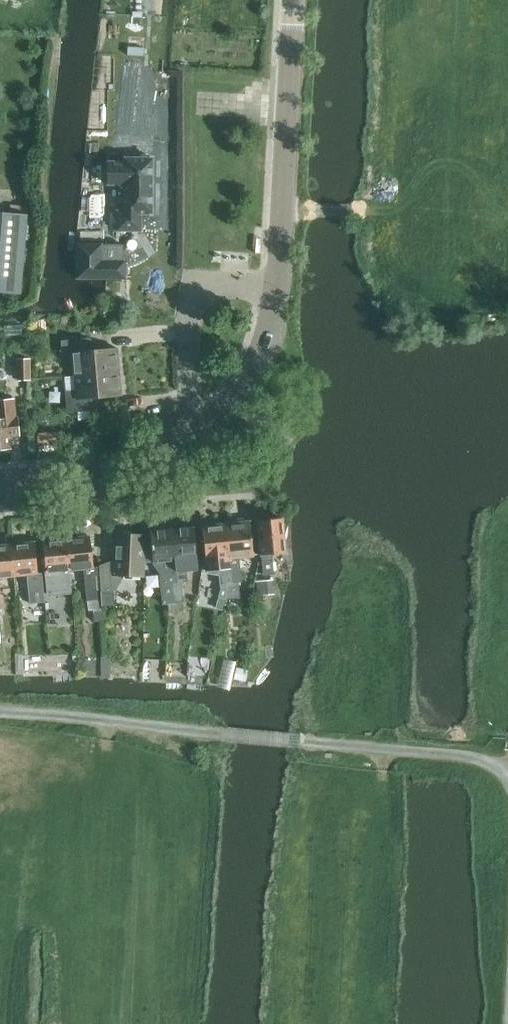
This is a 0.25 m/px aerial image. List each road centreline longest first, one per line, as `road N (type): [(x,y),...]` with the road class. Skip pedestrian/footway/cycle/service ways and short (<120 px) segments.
road 1 (tertiary): [(0,485),(166,459),(195,444),(245,389),(269,340),(276,291),(293,0)]
road 2 (track): [(0,712),(446,753),(507,776)]

